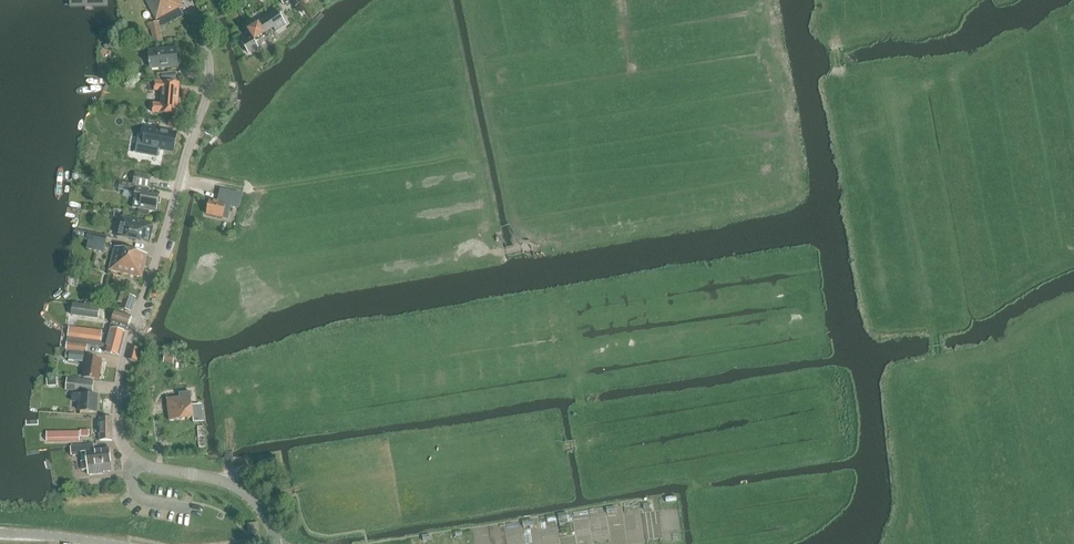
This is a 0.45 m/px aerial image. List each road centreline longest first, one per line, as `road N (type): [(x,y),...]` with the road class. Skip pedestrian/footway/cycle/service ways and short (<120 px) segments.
road 1 (residential): [(277,543),(265,514),(237,488),(142,463),(119,430),(127,348),(212,86),(213,62),(189,0)]

